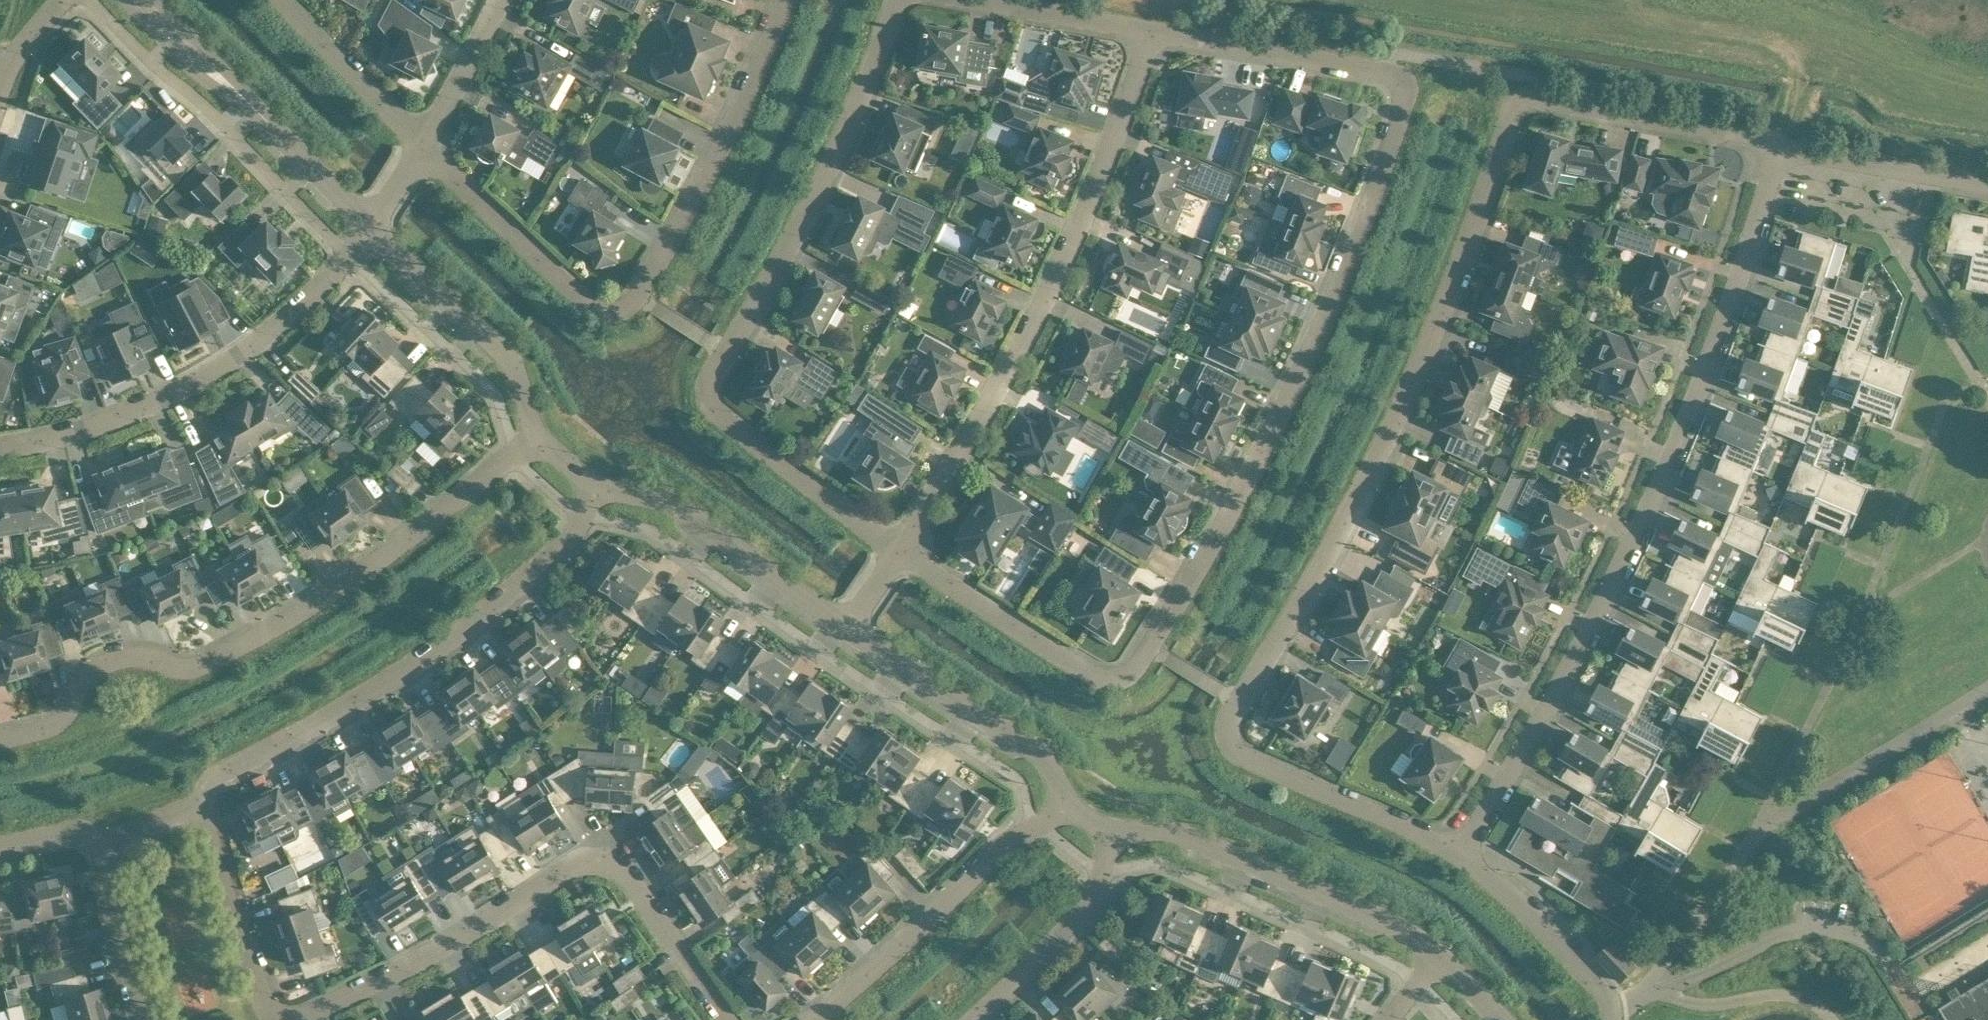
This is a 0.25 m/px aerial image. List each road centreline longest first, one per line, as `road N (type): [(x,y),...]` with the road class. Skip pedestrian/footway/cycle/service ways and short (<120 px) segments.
road 1 (residential): [(1452,844),(1243,742),(1232,707),(1389,412),(1513,105),(1545,101)]
road 2 (residential): [(1452,844),(1532,723),(1631,536),(1711,349),(1781,147)]
road 3 (residential): [(1118,680),(1140,658),(1319,310),(1399,101),(1388,68)]
road 4 (residential): [(903,539),(753,437),(714,388),(719,353),(899,0)]
road 5 (residential): [(0,737),(59,720),(105,662),(144,655),(201,664),(288,617),(364,571),(537,433)]
road 6 (residential): [(427,138),(580,291),(605,304),(636,291),(781,0)]
road 7 (residential): [(732,1019),(635,869),(602,852),(292,1019)]
road 8 (residential): [(903,539),(997,392),(1091,195),(1148,34)]
road 9 (residential): [(202,804),(204,786),(404,671),(482,615),(575,535),(599,483)]
road 10 (residential): [(0,449),(136,412),(208,376),(319,284),(366,225)]
road 11 (tertiary): [(1437,954),(1366,906),(1199,840),(1113,829)]
road 12 (residential): [(812,1019),(891,956),(1002,844),(1071,802)]
road 13 (tertiary): [(1071,802),(1032,744),(844,626)]
road 14 (tertiary): [(844,626),(676,504),(599,483)]
road 15 (tertiary): [(537,433),(505,354),(366,225)]
road 16 (residential): [(1118,680),(903,539)]
road 17 (residential): [(1148,34),(1388,68)]
road 18 (residential): [(1604,1019),(1600,981),(1521,892),(1452,844)]
road 19 (residential): [(975,1019),(1091,903),(1113,829)]
road 20 (residential): [(1781,147),(1545,101)]
road 21 (residential): [(274,1019),(202,804)]
road 22 (residential): [(1987,185),(1781,147)]
road 23 (residential): [(427,138),(294,0)]
road 24 (residential): [(149,1019),(100,843)]
road 25 (residential): [(977,0),(1148,34)]
road 26 (tertiary): [(125,0),(201,80),(257,109)]
road 27 (tertiary): [(366,225),(257,109)]
road 28 (residential): [(427,138),(472,69),(503,0)]
road 29 (tertiary): [(257,109),(155,0)]

